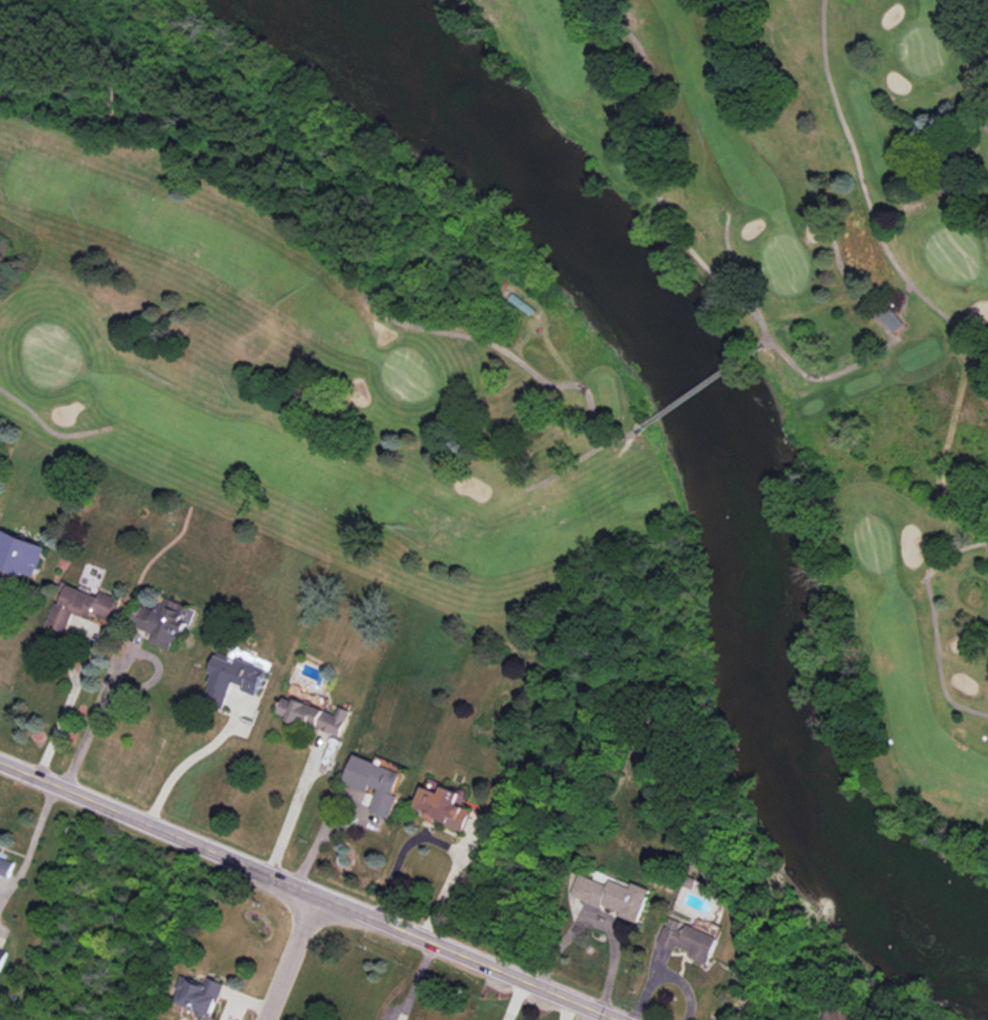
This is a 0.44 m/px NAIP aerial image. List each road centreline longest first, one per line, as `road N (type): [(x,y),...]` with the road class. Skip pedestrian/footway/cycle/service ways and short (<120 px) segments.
road 1 (tertiary): [(617,1019),(0,764)]
road 2 (residential): [(316,892),(262,1019)]

